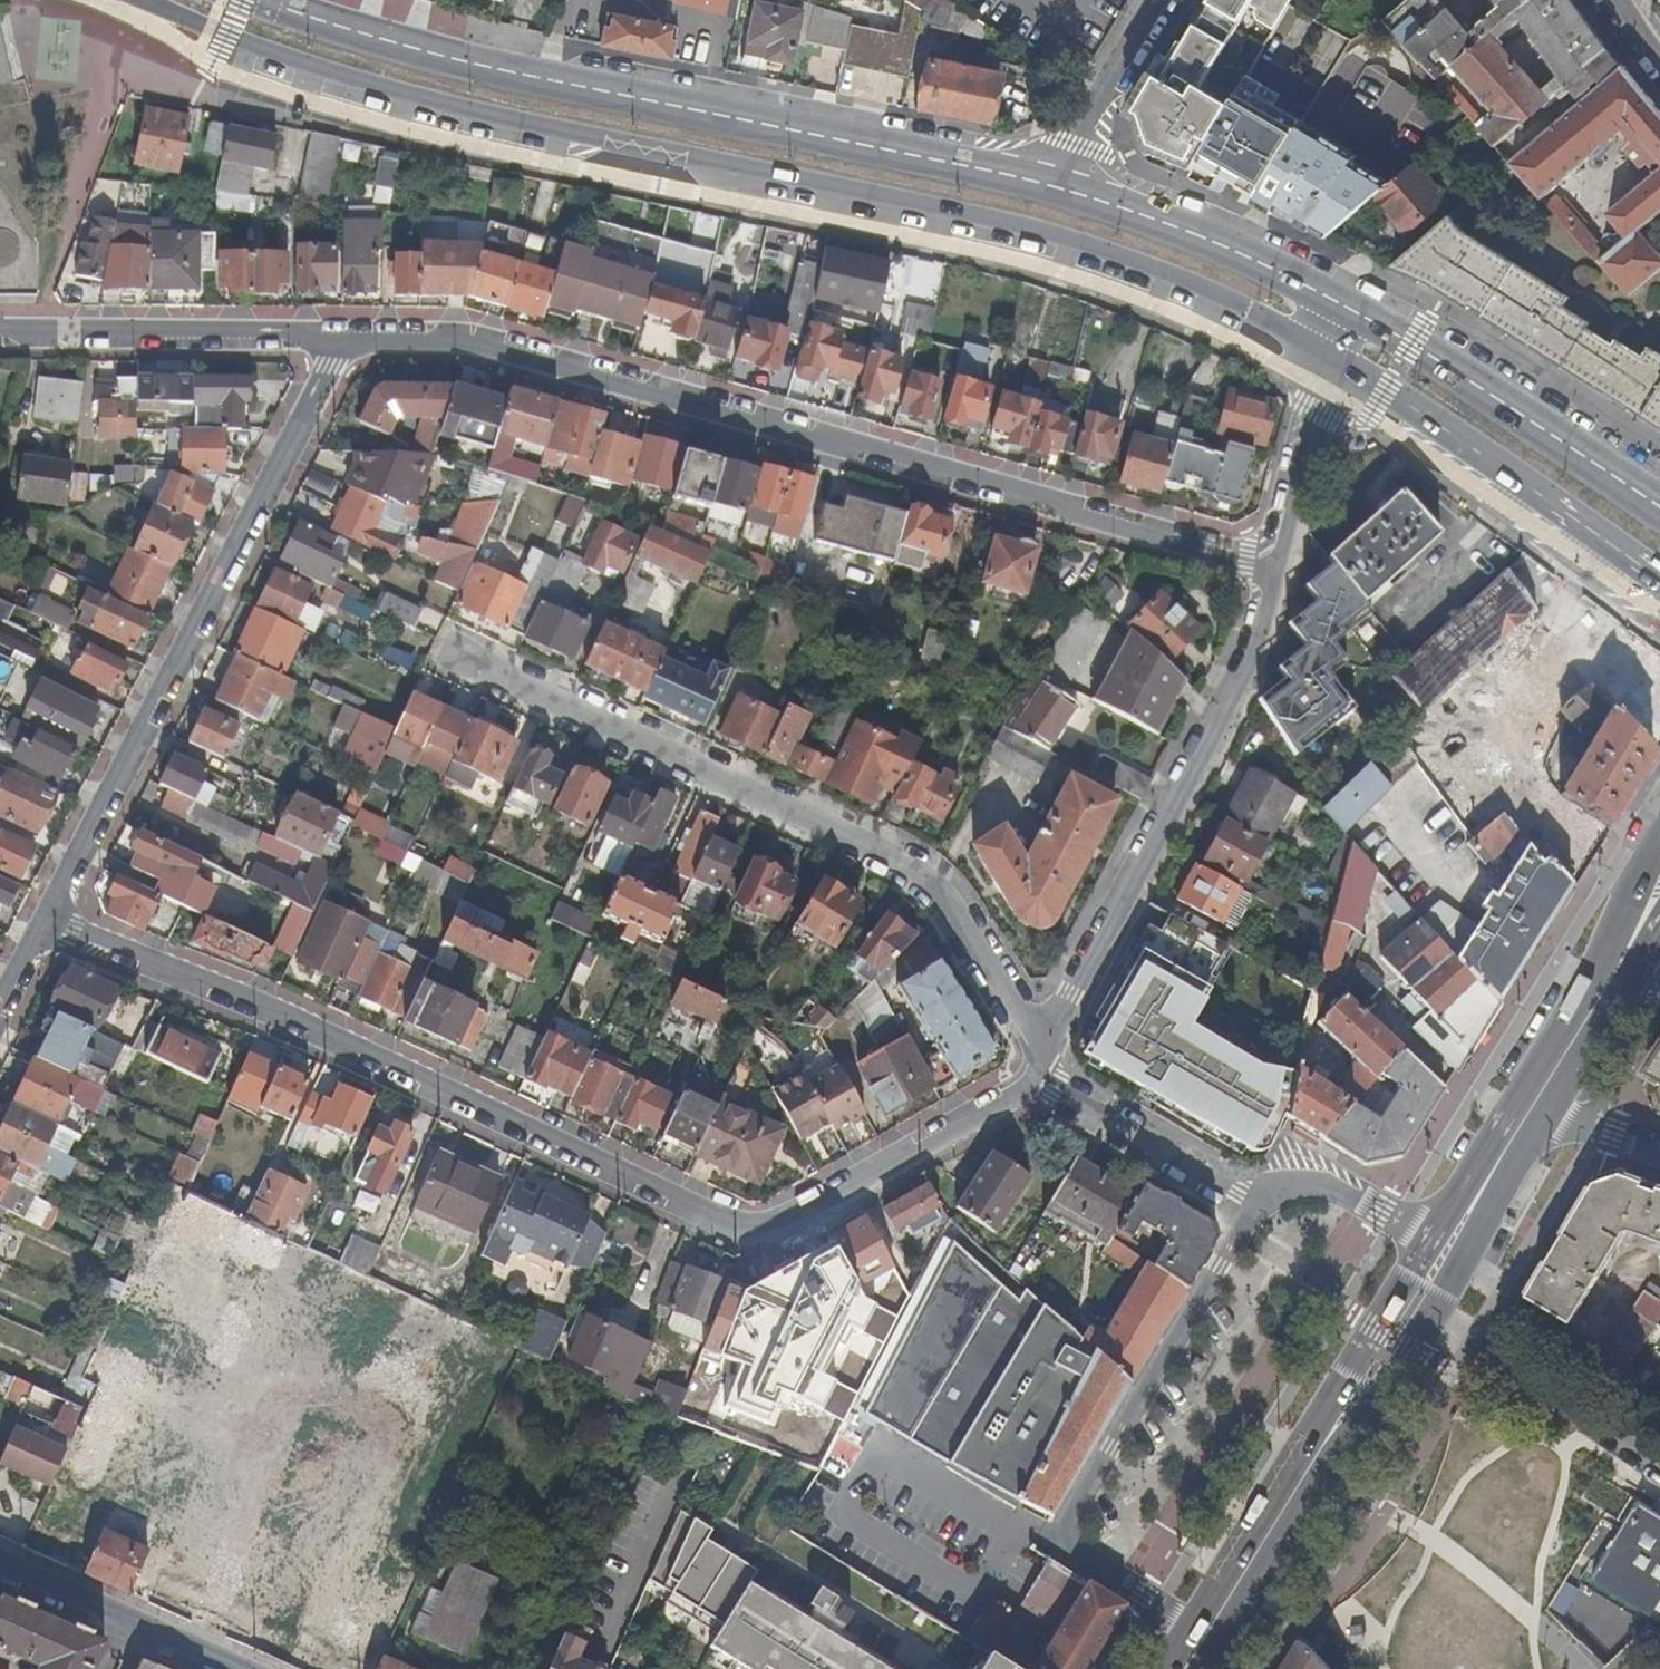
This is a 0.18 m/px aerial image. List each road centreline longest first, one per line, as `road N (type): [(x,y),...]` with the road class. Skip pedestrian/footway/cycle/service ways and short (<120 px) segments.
road 1 (primary): [(143,0),(311,75),(1057,236),(1191,285),(1328,357)]
road 2 (residential): [(47,922),(284,1018),(744,1231),(782,1223),(1020,1090),(1043,1055)]
road 3 (residential): [(1276,561),(478,338),(346,335)]
road 4 (primary): [(1058,187),(546,80),(262,0)]
road 5 (residential): [(458,655),(920,877),(942,894),(1043,1055)]
road 6 (residential): [(346,335),(47,922)]
road 7 (primary): [(1210,1668),(1554,1107)]
road 8 (residential): [(1043,1055),(1246,662),(1276,561)]
road 9 (primary): [(1431,1241),(1166,1668)]
road 10 (residential): [(1431,1241),(1314,1172),(1289,1173),(1254,1199),(1237,1195),(1059,1084),(1043,1055)]
road 11 (primary): [(1659,841),(1597,980),(1431,1241)]
road 12 (primary): [(1328,357),(1659,580)]
road 13 (primary): [(1659,507),(1342,302)]
road 14 (residential): [(346,335),(0,330)]
road 15 (primary): [(1342,302),(1157,219),(1058,187)]
road 16 (residential): [(0,1565),(240,1668)]
road 17 (residential): [(1058,187),(1164,0)]
road 18 (residential): [(1276,561),(1328,357)]
road 19 (primary): [(1554,1107),(1659,947)]

